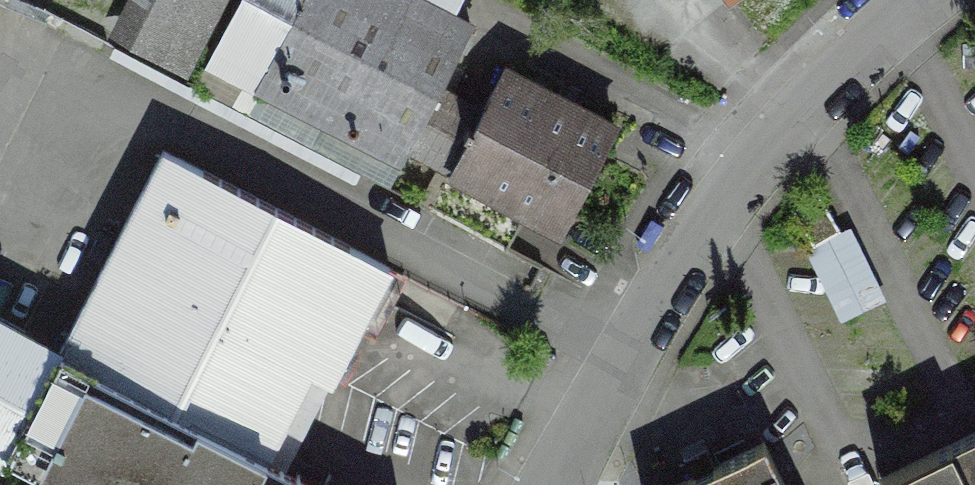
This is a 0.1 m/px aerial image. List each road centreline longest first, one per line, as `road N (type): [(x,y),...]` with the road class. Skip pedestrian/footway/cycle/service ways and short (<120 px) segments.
road 1 (residential): [(912,0),(781,119),(720,196),(539,471)]

